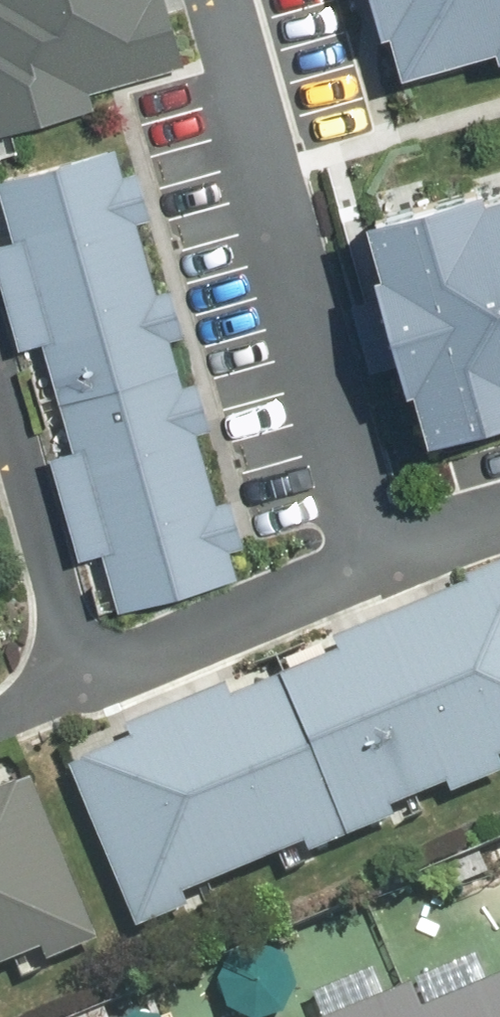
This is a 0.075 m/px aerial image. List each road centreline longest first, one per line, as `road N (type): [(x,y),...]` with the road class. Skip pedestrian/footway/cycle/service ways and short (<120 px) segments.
road 1 (residential): [(218,0),(366,560)]
road 2 (residential): [(0,376),(87,682)]
road 3 (residential): [(87,682),(366,560)]
road 4 (residential): [(366,560),(499,525)]

